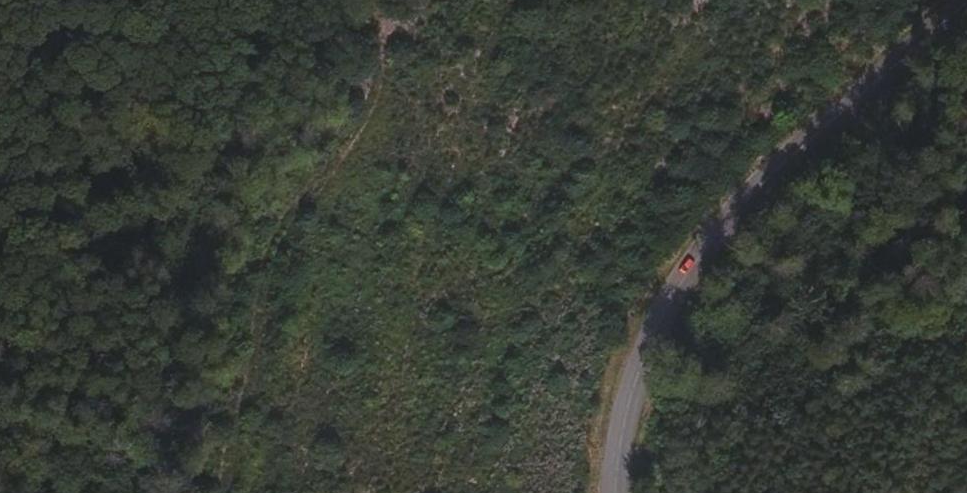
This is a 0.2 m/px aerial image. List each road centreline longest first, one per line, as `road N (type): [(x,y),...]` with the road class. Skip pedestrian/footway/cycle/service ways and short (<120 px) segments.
road 1 (tertiary): [(966,8),(760,199),(700,275),(646,379),(633,445),(634,492)]

